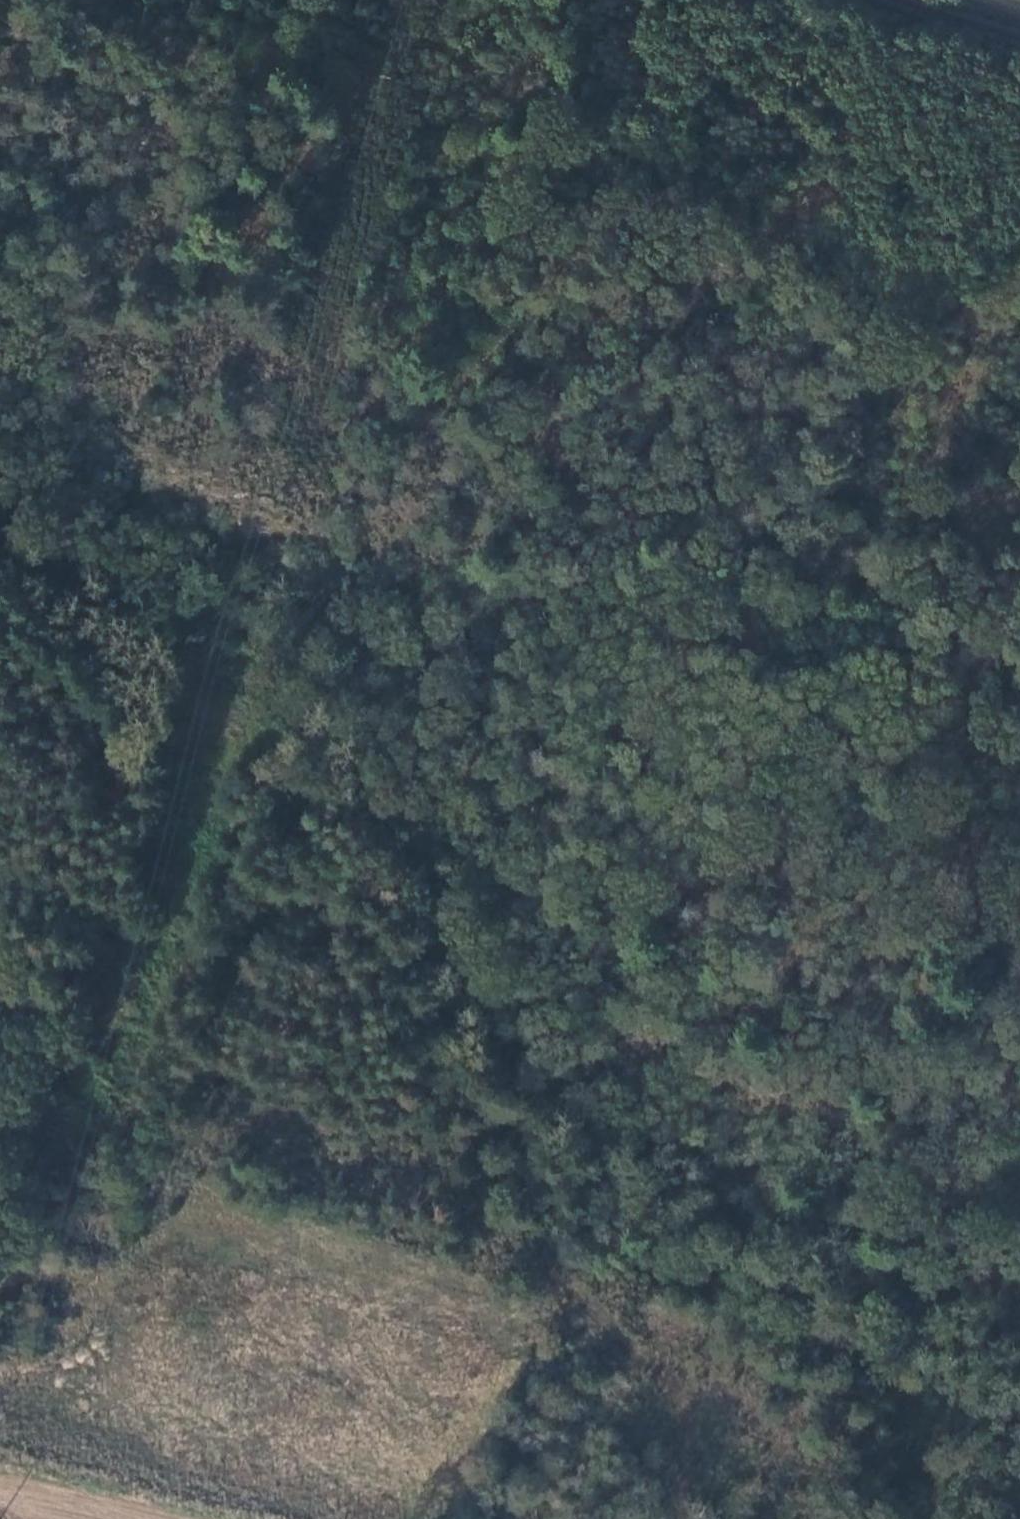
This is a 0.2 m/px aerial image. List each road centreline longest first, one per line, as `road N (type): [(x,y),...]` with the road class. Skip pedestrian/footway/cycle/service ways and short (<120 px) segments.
road 1 (track): [(1019,583),(908,819),(844,893)]
road 2 (track): [(1019,427),(965,389),(830,243)]
road 3 (track): [(891,0),(1019,33)]

